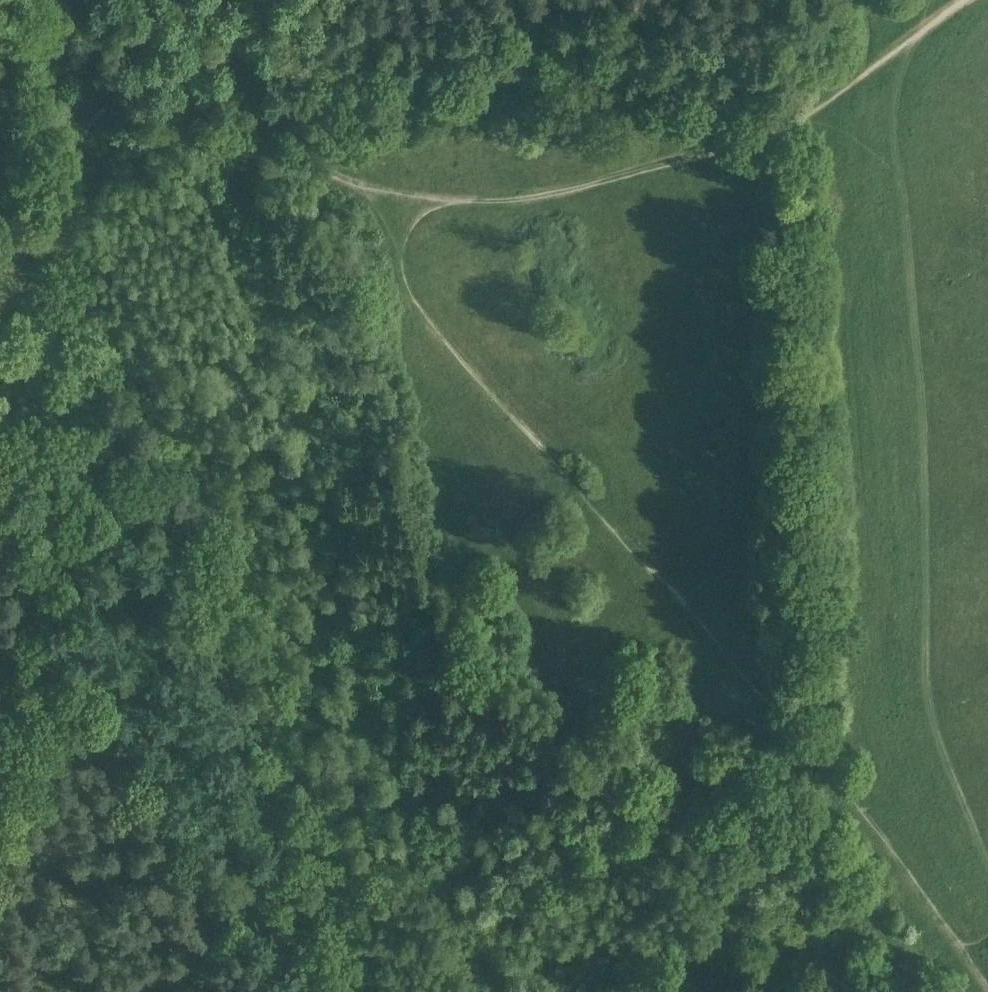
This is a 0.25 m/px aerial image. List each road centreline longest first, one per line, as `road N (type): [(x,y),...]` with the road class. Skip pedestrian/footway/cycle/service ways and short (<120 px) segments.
road 1 (track): [(987,974),(958,946),(762,682),(409,287),(382,193)]
road 2 (track): [(987,882),(924,730),(903,598),(868,145),(868,0)]
road 3 (track): [(967,0),(779,129),(534,195),(382,193),(209,128)]
road 4 (track): [(77,393),(34,606),(0,698)]
road 5 (track): [(77,393),(39,302),(0,262)]
road 6 (track): [(209,128),(61,156)]

